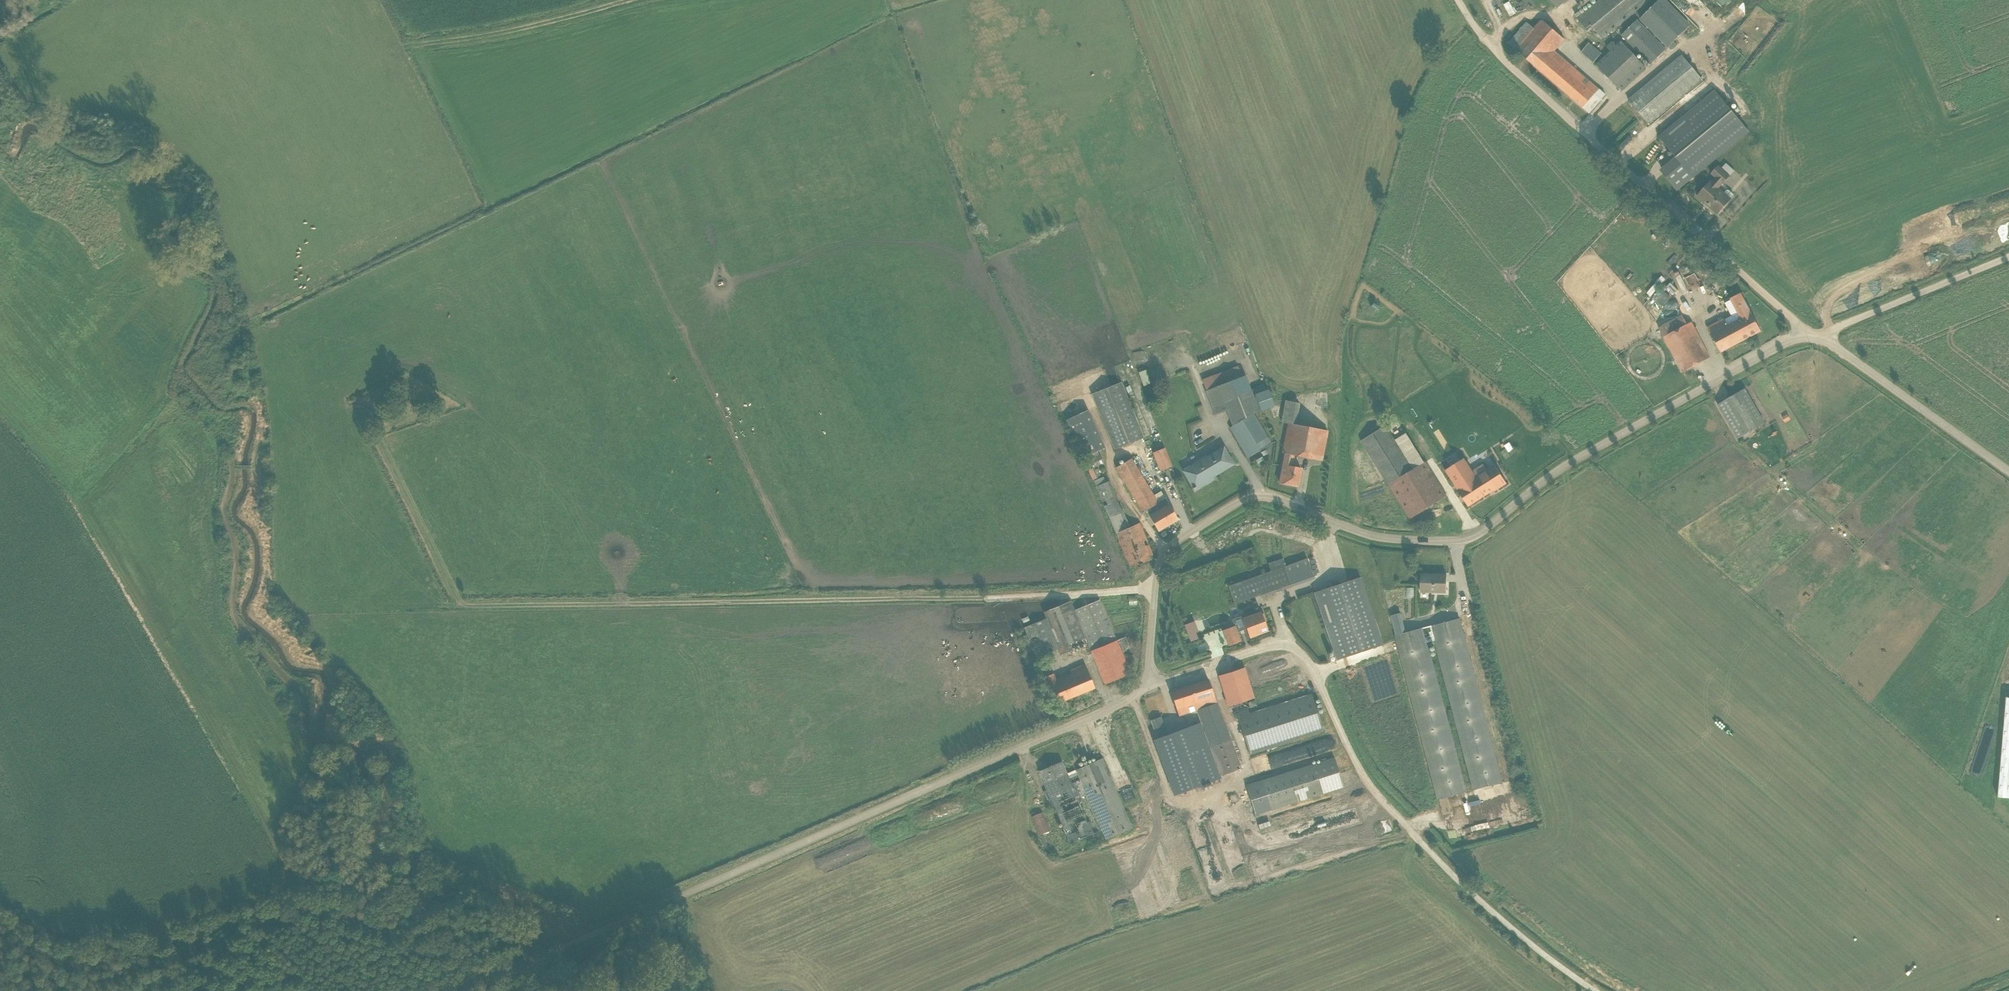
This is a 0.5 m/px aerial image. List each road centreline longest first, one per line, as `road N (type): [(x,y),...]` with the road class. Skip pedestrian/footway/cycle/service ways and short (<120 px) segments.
road 1 (unclassified): [(453,990),(1126,701),(1146,675),(1164,554),(1245,500),(1264,498),(1393,539),(1469,539),(1562,469),(1780,345),(1809,337)]
road 2 (track): [(376,437),(456,602),(1154,587)]
road 3 (track): [(1146,675),(1164,680),(1278,644),(1298,649),(1367,785),(1418,840),(1596,990)]
road 4 (unclassified): [(1809,337),(1484,42)]
road 5 (unclassified): [(1809,337),(1828,342),(2008,470)]
road 6 (track): [(638,0),(421,43)]
road 7 (unclassified): [(2008,258),(1809,337)]

